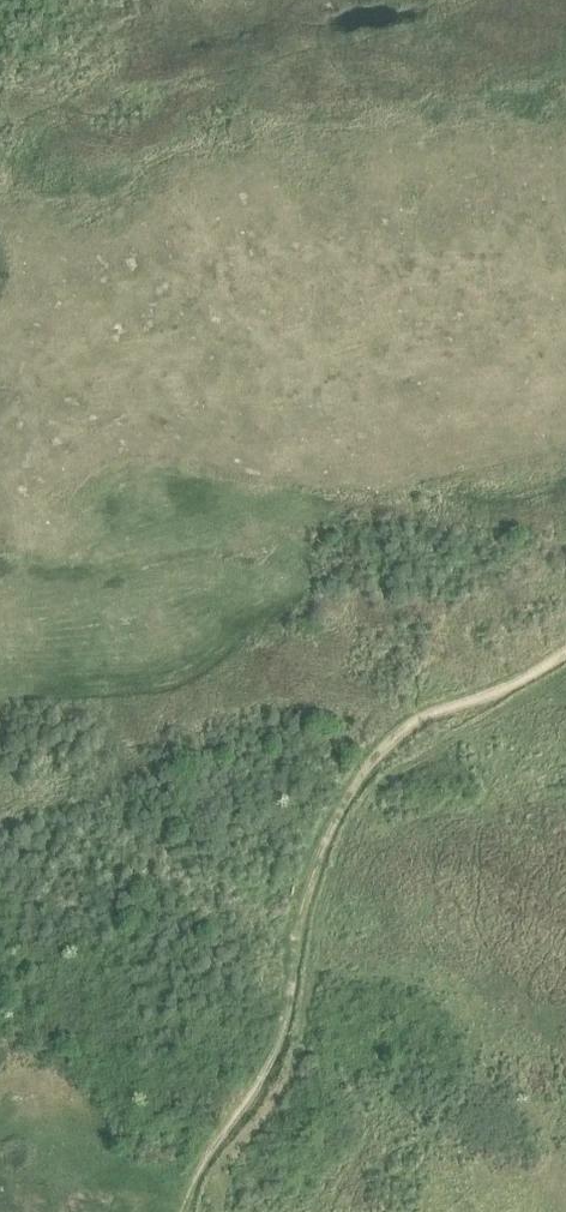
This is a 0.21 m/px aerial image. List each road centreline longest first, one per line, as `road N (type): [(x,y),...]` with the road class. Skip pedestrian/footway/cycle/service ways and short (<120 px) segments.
road 1 (track): [(185,1211),(208,1153),(270,1060),(284,1023),(300,915),(349,793),(396,736),(496,694),(565,649)]
road 2 (track): [(0,147),(141,155),(255,136),(327,95),(412,107),(504,105),(565,83)]

